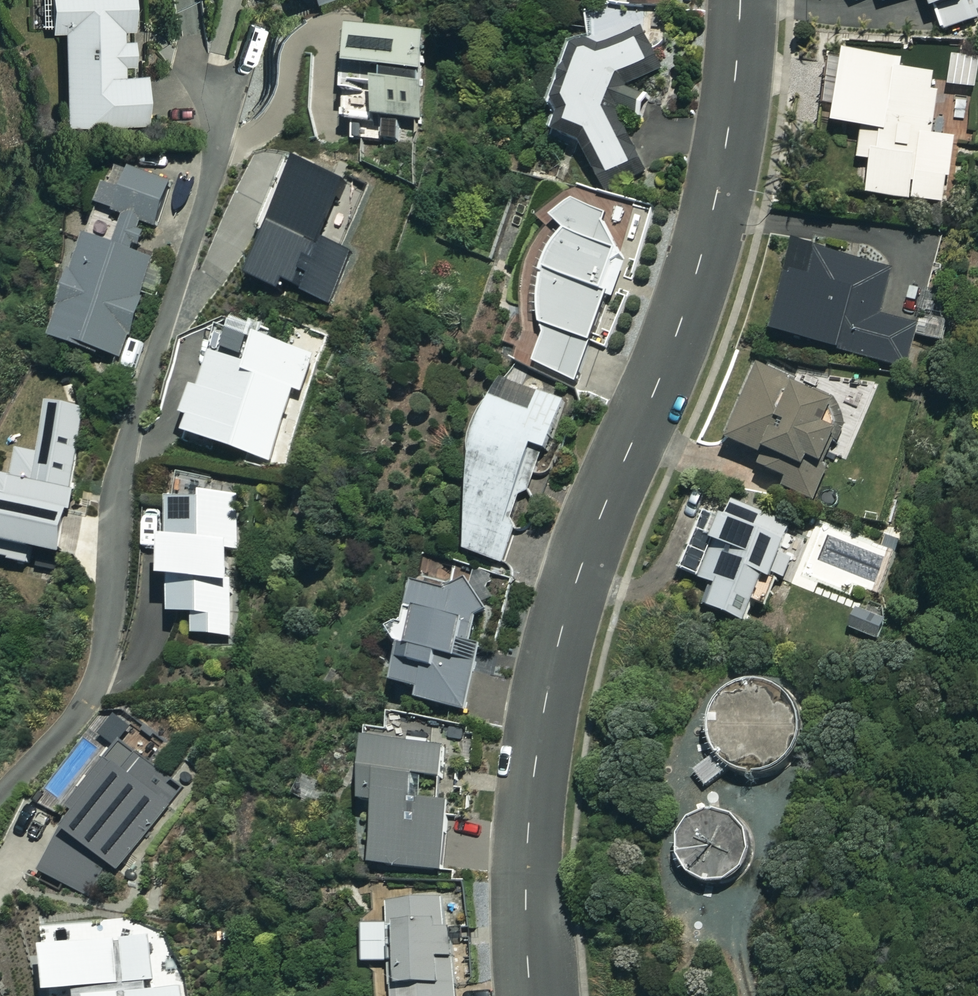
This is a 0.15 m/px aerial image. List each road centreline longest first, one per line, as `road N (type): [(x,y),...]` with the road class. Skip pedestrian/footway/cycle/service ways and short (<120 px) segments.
road 1 (residential): [(531,995),(527,830),(546,699),(582,568),(691,292),(728,135),(741,0)]

